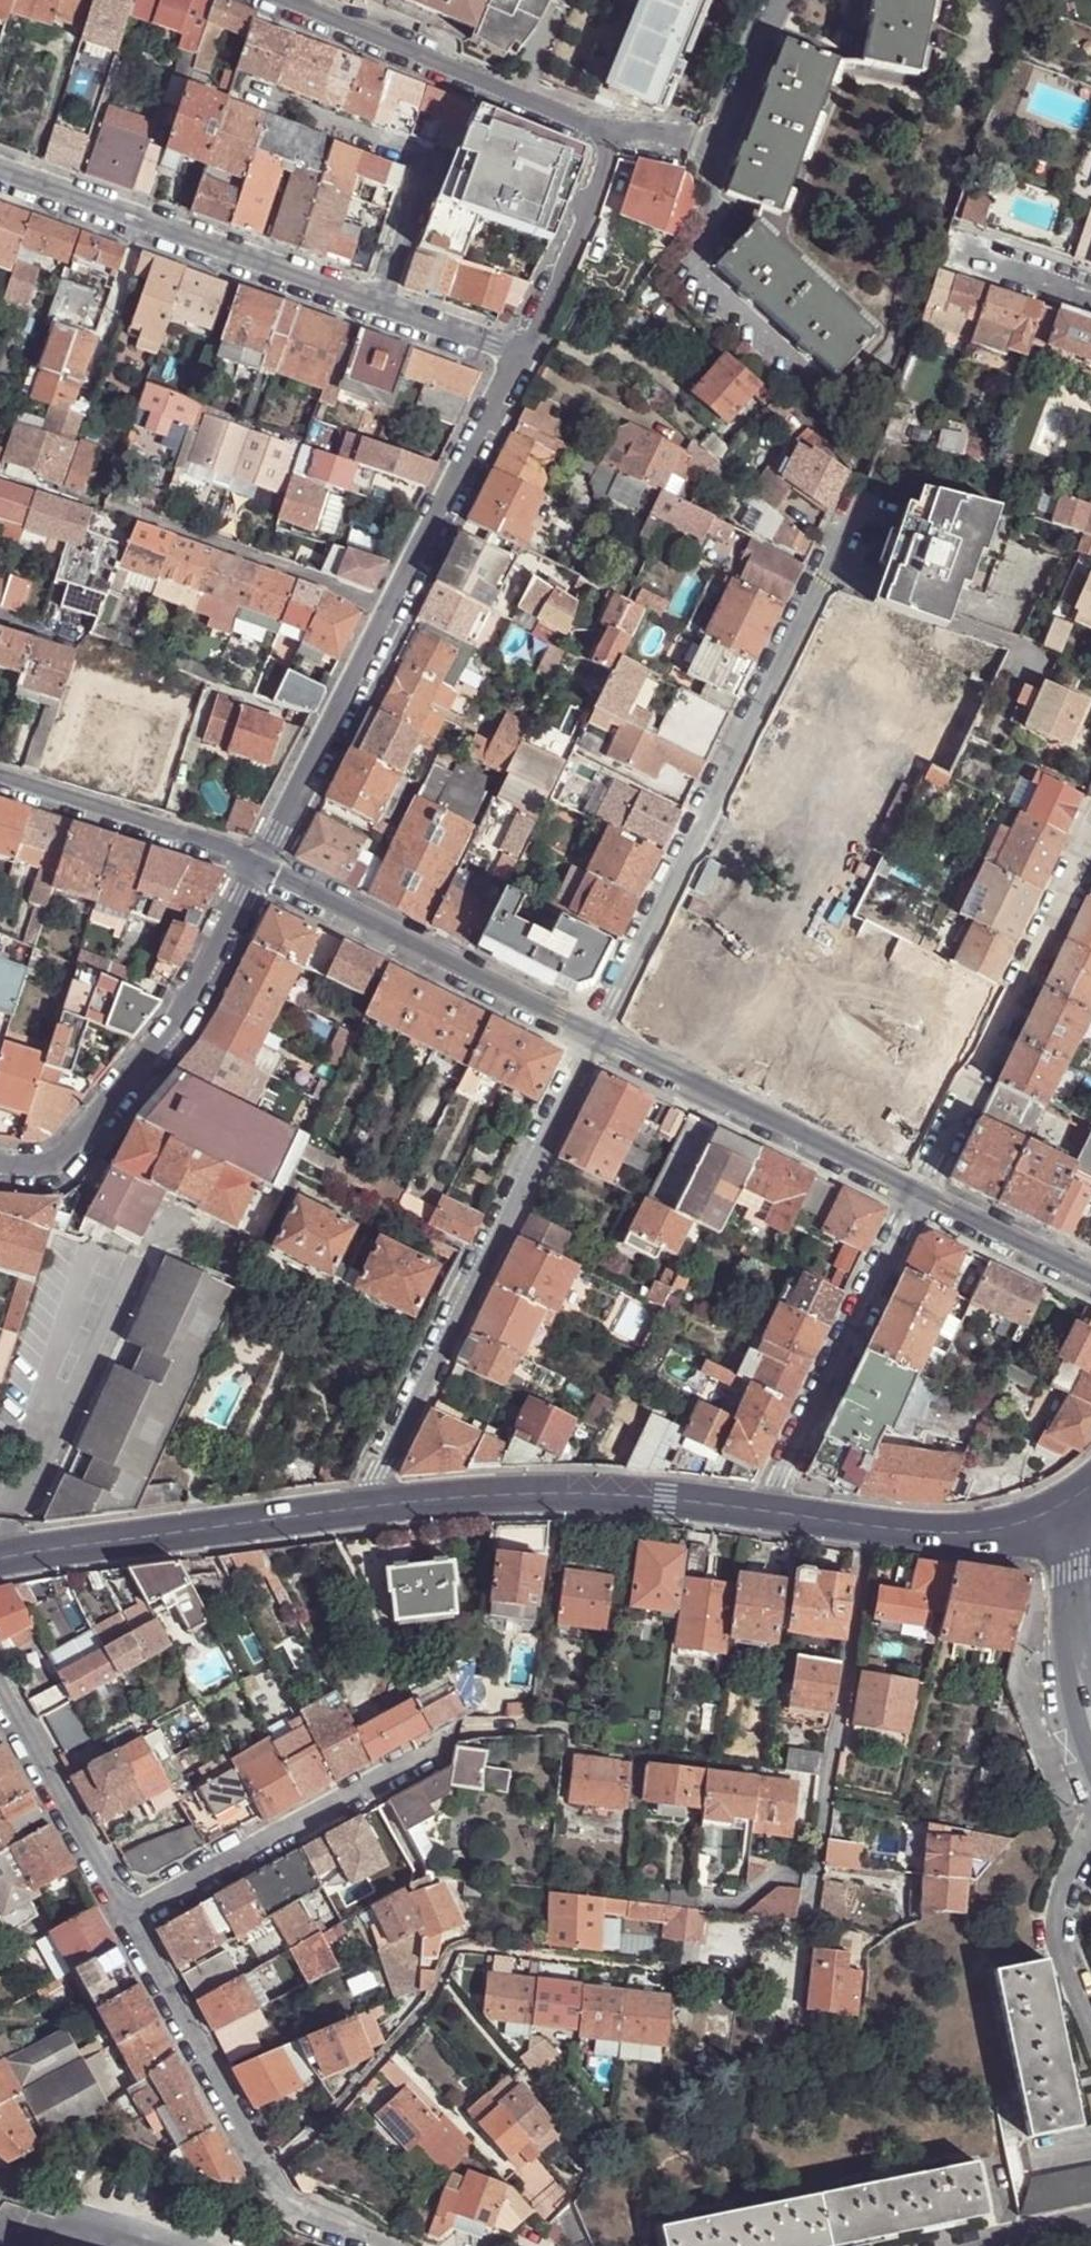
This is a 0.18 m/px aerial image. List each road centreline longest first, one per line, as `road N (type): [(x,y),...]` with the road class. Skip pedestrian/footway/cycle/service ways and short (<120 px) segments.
road 1 (unclassified): [(594,1035),(857,496)]
road 2 (unclassified): [(261,870),(516,356)]
road 3 (unclassified): [(357,1509),(594,1035)]
road 4 (residential): [(123,1920),(267,2173),(292,2202),(342,2215),(393,2245)]
road 5 (residential): [(0,1169),(35,1172),(65,1162),(185,1017),(261,870)]
road 6 (residential): [(762,1510),(585,1493),(357,1509)]
road 7 (unclassified): [(0,174),(376,307)]
road 8 (residential): [(915,1193),(1090,837)]
road 9 (residential): [(594,1035),(261,870)]
road 10 (residential): [(123,1920),(447,1749)]
road 11 (unclassified): [(376,307),(430,159),(236,86)]
road 12 (residential): [(357,1509),(0,1560)]
road 13 (residential): [(915,1193),(594,1035)]
road 14 (unclassified): [(608,139),(284,0)]
road 15 (residential): [(762,1510),(915,1193)]
road 16 (residential): [(1065,1509),(1008,1532),(949,1534),(762,1510)]
road 17 (residential): [(261,870),(231,853),(0,779)]
road 18 (residential): [(0,1696),(123,1920)]
road 19 (unclassified): [(516,356),(577,233),(608,139)]
road 20 (residential): [(1090,1277),(915,1193)]
road 21 (residential): [(1076,1615),(1064,1681),(1090,1765)]
road 22 (residential): [(1090,292),(947,244)]
road 23 (unclassified): [(376,307),(516,356)]

